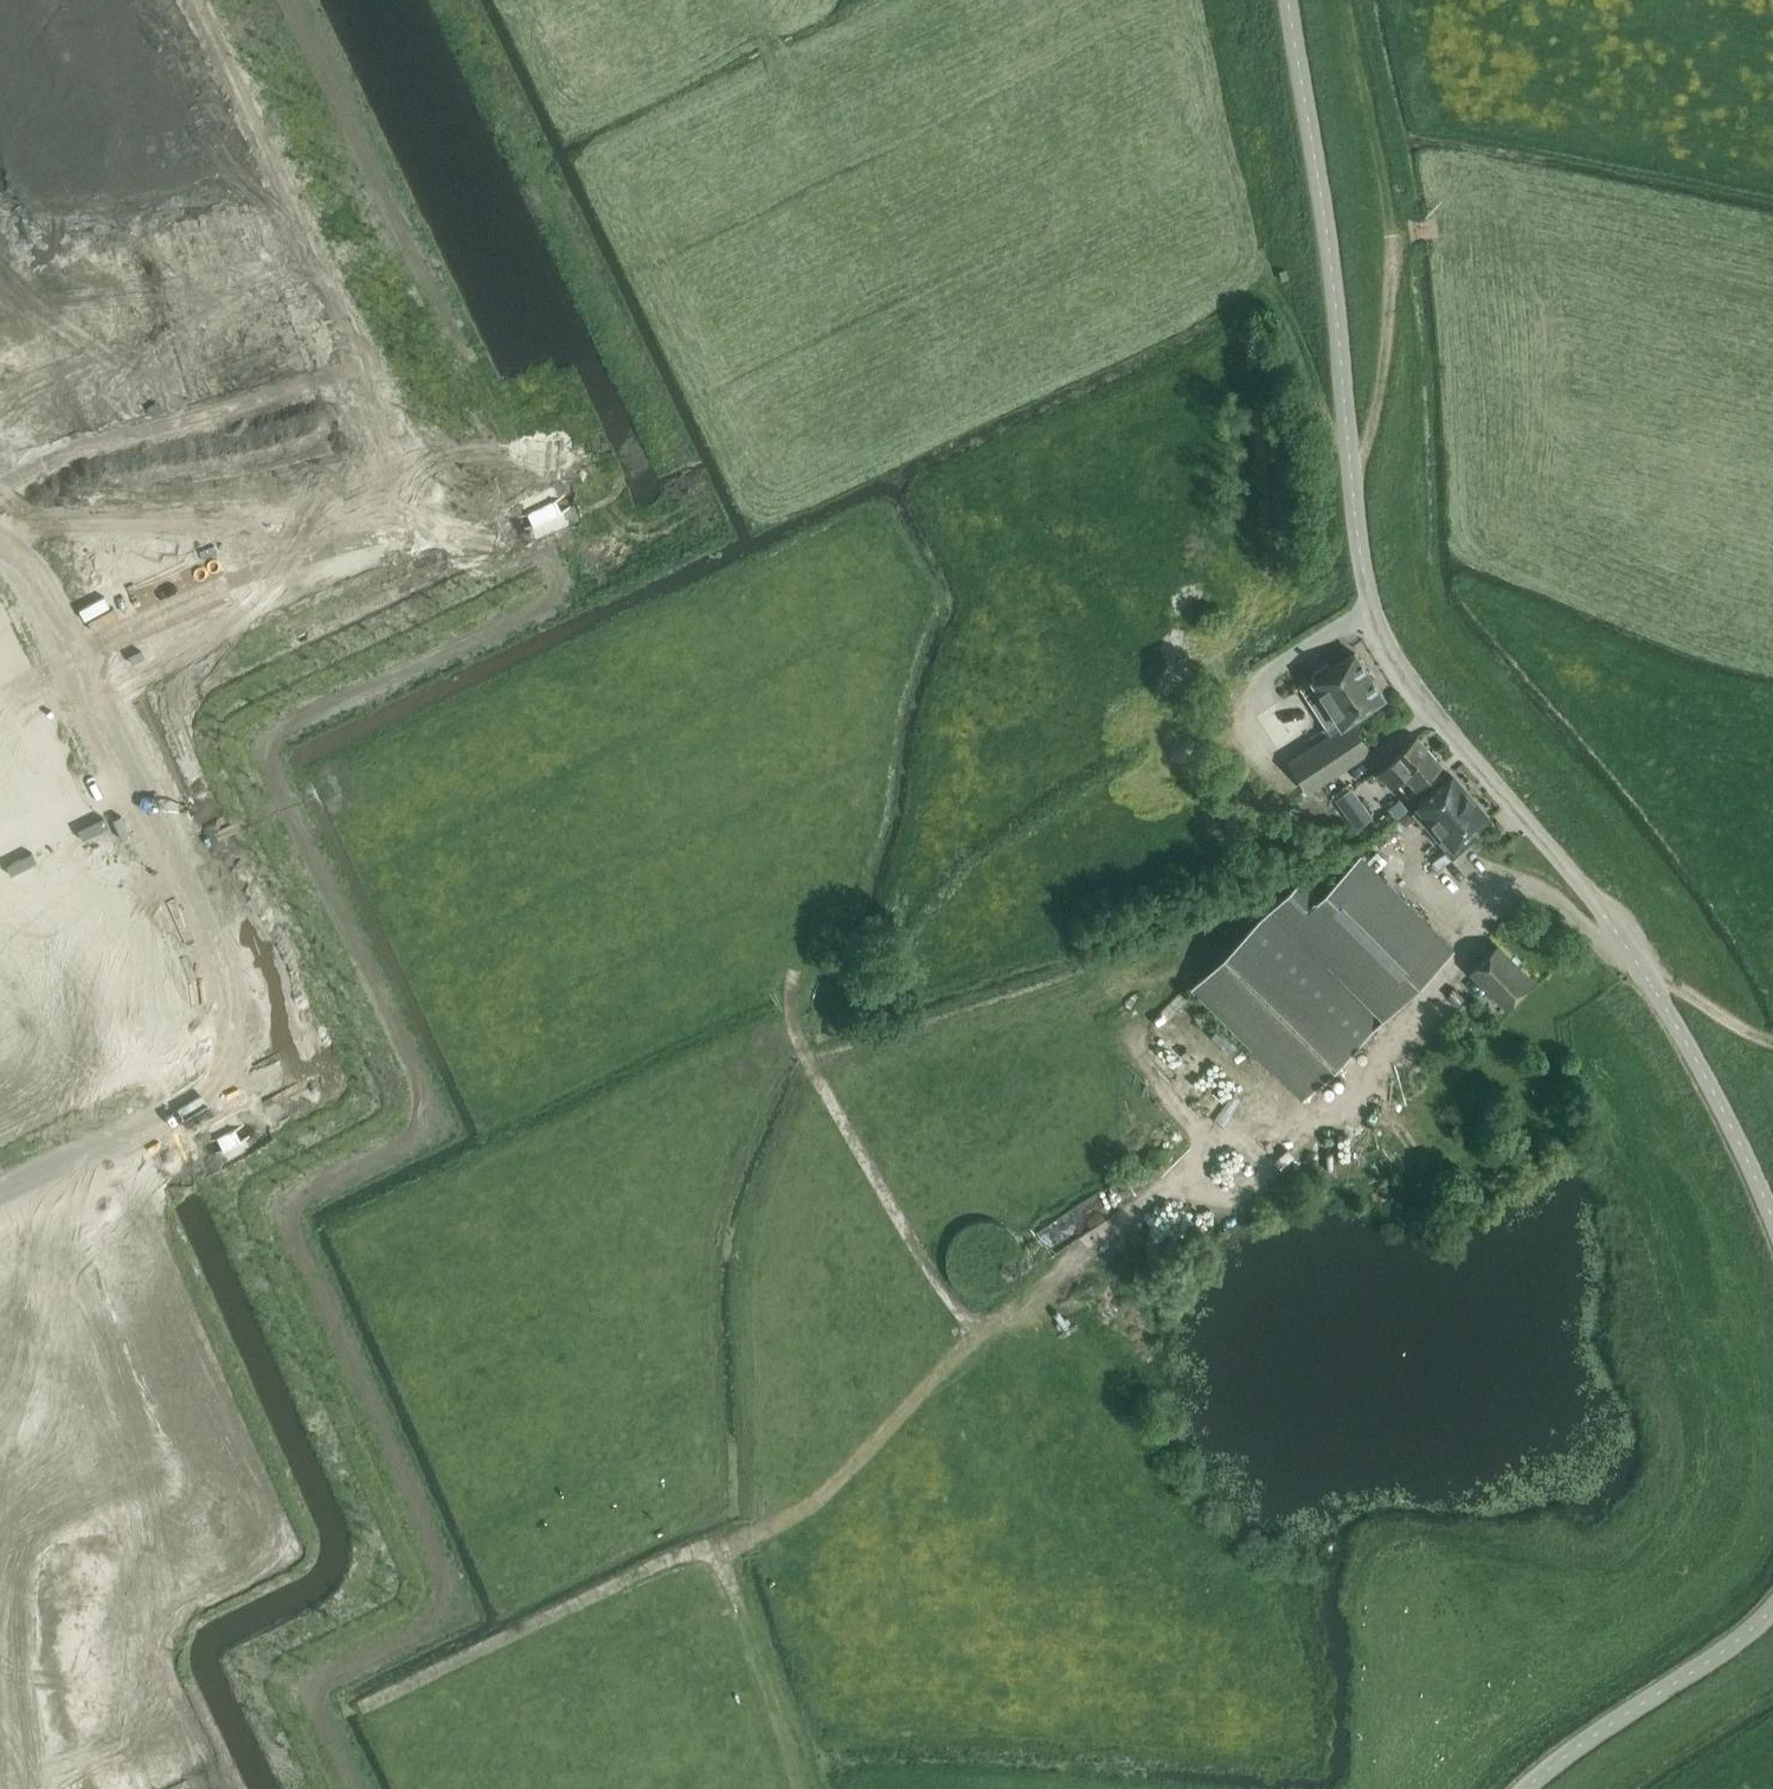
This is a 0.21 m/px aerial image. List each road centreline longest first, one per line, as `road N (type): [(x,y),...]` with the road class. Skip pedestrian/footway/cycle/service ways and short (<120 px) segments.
road 1 (unclassified): [(1772,1219),(1698,1060),(1637,961),(1424,700),(1378,620),(1354,496),(1325,212),(1287,0)]
road 2 (unclassified): [(0,1189),(206,1091),(234,1048),(227,958),(20,543),(0,533)]
road 3 (unclassified): [(1525,1788),(1772,1606)]

